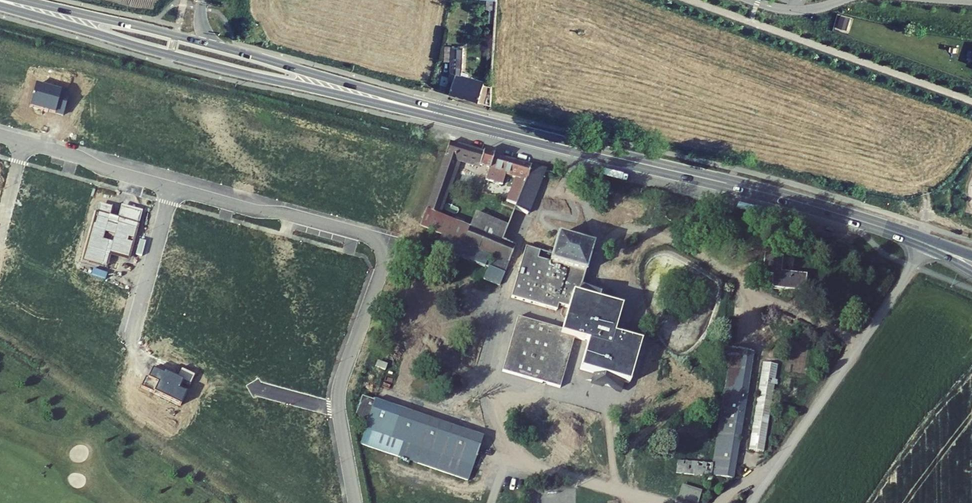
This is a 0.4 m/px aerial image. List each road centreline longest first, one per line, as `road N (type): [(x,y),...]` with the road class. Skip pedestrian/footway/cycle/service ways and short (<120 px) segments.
road 1 (primary): [(0,1),(769,194),(921,242)]
road 2 (residential): [(335,407),(377,257),(371,238),(102,170),(80,155),(0,133)]
road 3 (residential): [(921,242),(751,502)]

